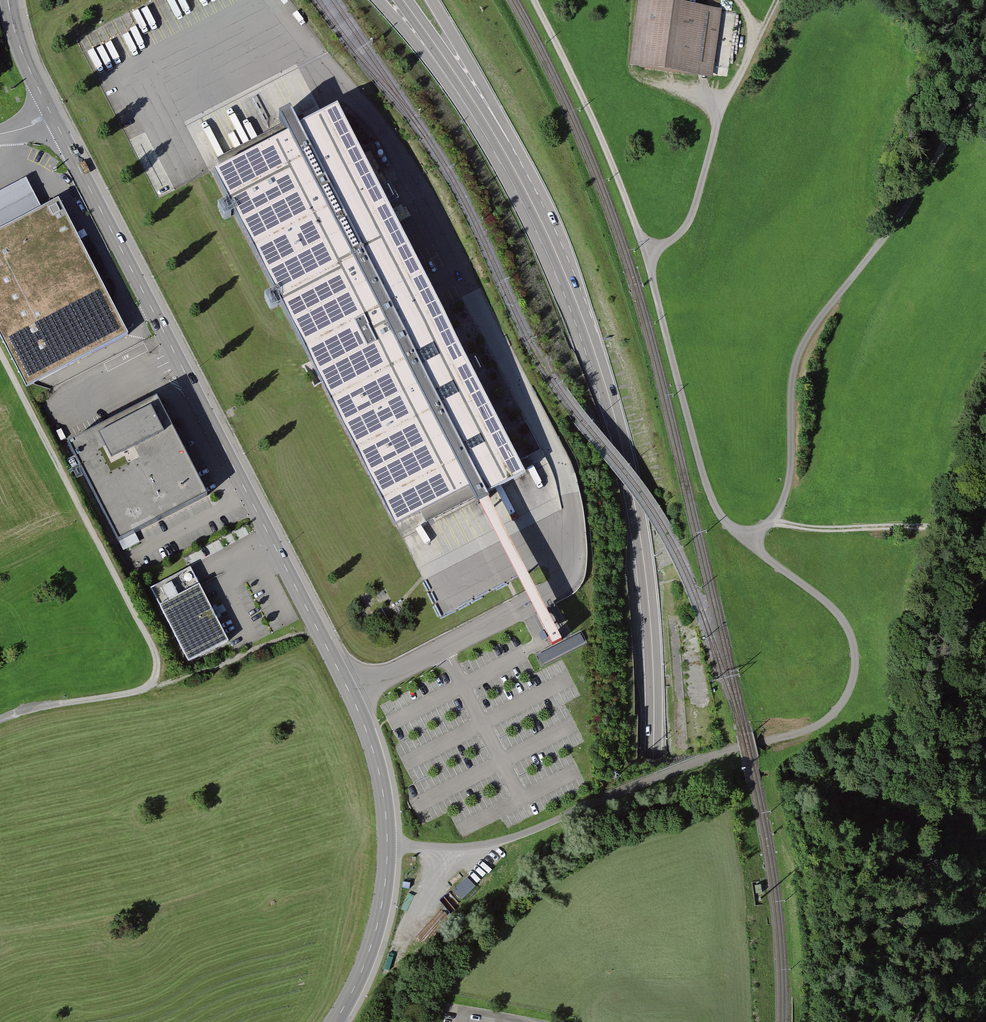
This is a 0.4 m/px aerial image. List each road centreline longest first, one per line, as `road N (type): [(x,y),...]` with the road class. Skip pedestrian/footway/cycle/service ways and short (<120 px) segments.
road 1 (unclassified): [(535,0),(644,250),(719,512),(837,613),(856,673),(849,697),(803,735),(720,751),(512,839),(389,845)]
road 2 (trunk): [(545,229),(617,423),(650,627),(647,838),(611,1021)]
road 3 (tertiary): [(52,115),(352,696)]
road 4 (track): [(749,542),(785,494),(799,355),(822,311),(906,208),(985,87)]
road 5 (track): [(0,352),(152,645),(151,684)]
road 6 (track): [(644,250),(674,239),(691,216),(721,109),(776,0)]
road 7 (trunk): [(379,0),(457,97),(545,229)]
road 8 (trunk): [(403,0),(481,112),(540,217)]
road 9 (trunk): [(540,217),(432,0)]
road 10 (track): [(771,521),(844,528),(977,525),(985,517)]
road 11 (unclassified): [(529,605),(352,696)]
road 12 (tertiary): [(389,845),(373,946),(335,1021)]
road 13 (track): [(151,684),(0,719)]
road 14 (tertiary): [(352,696),(383,786),(389,845)]
road 15 (tertiary): [(8,0),(52,115)]

